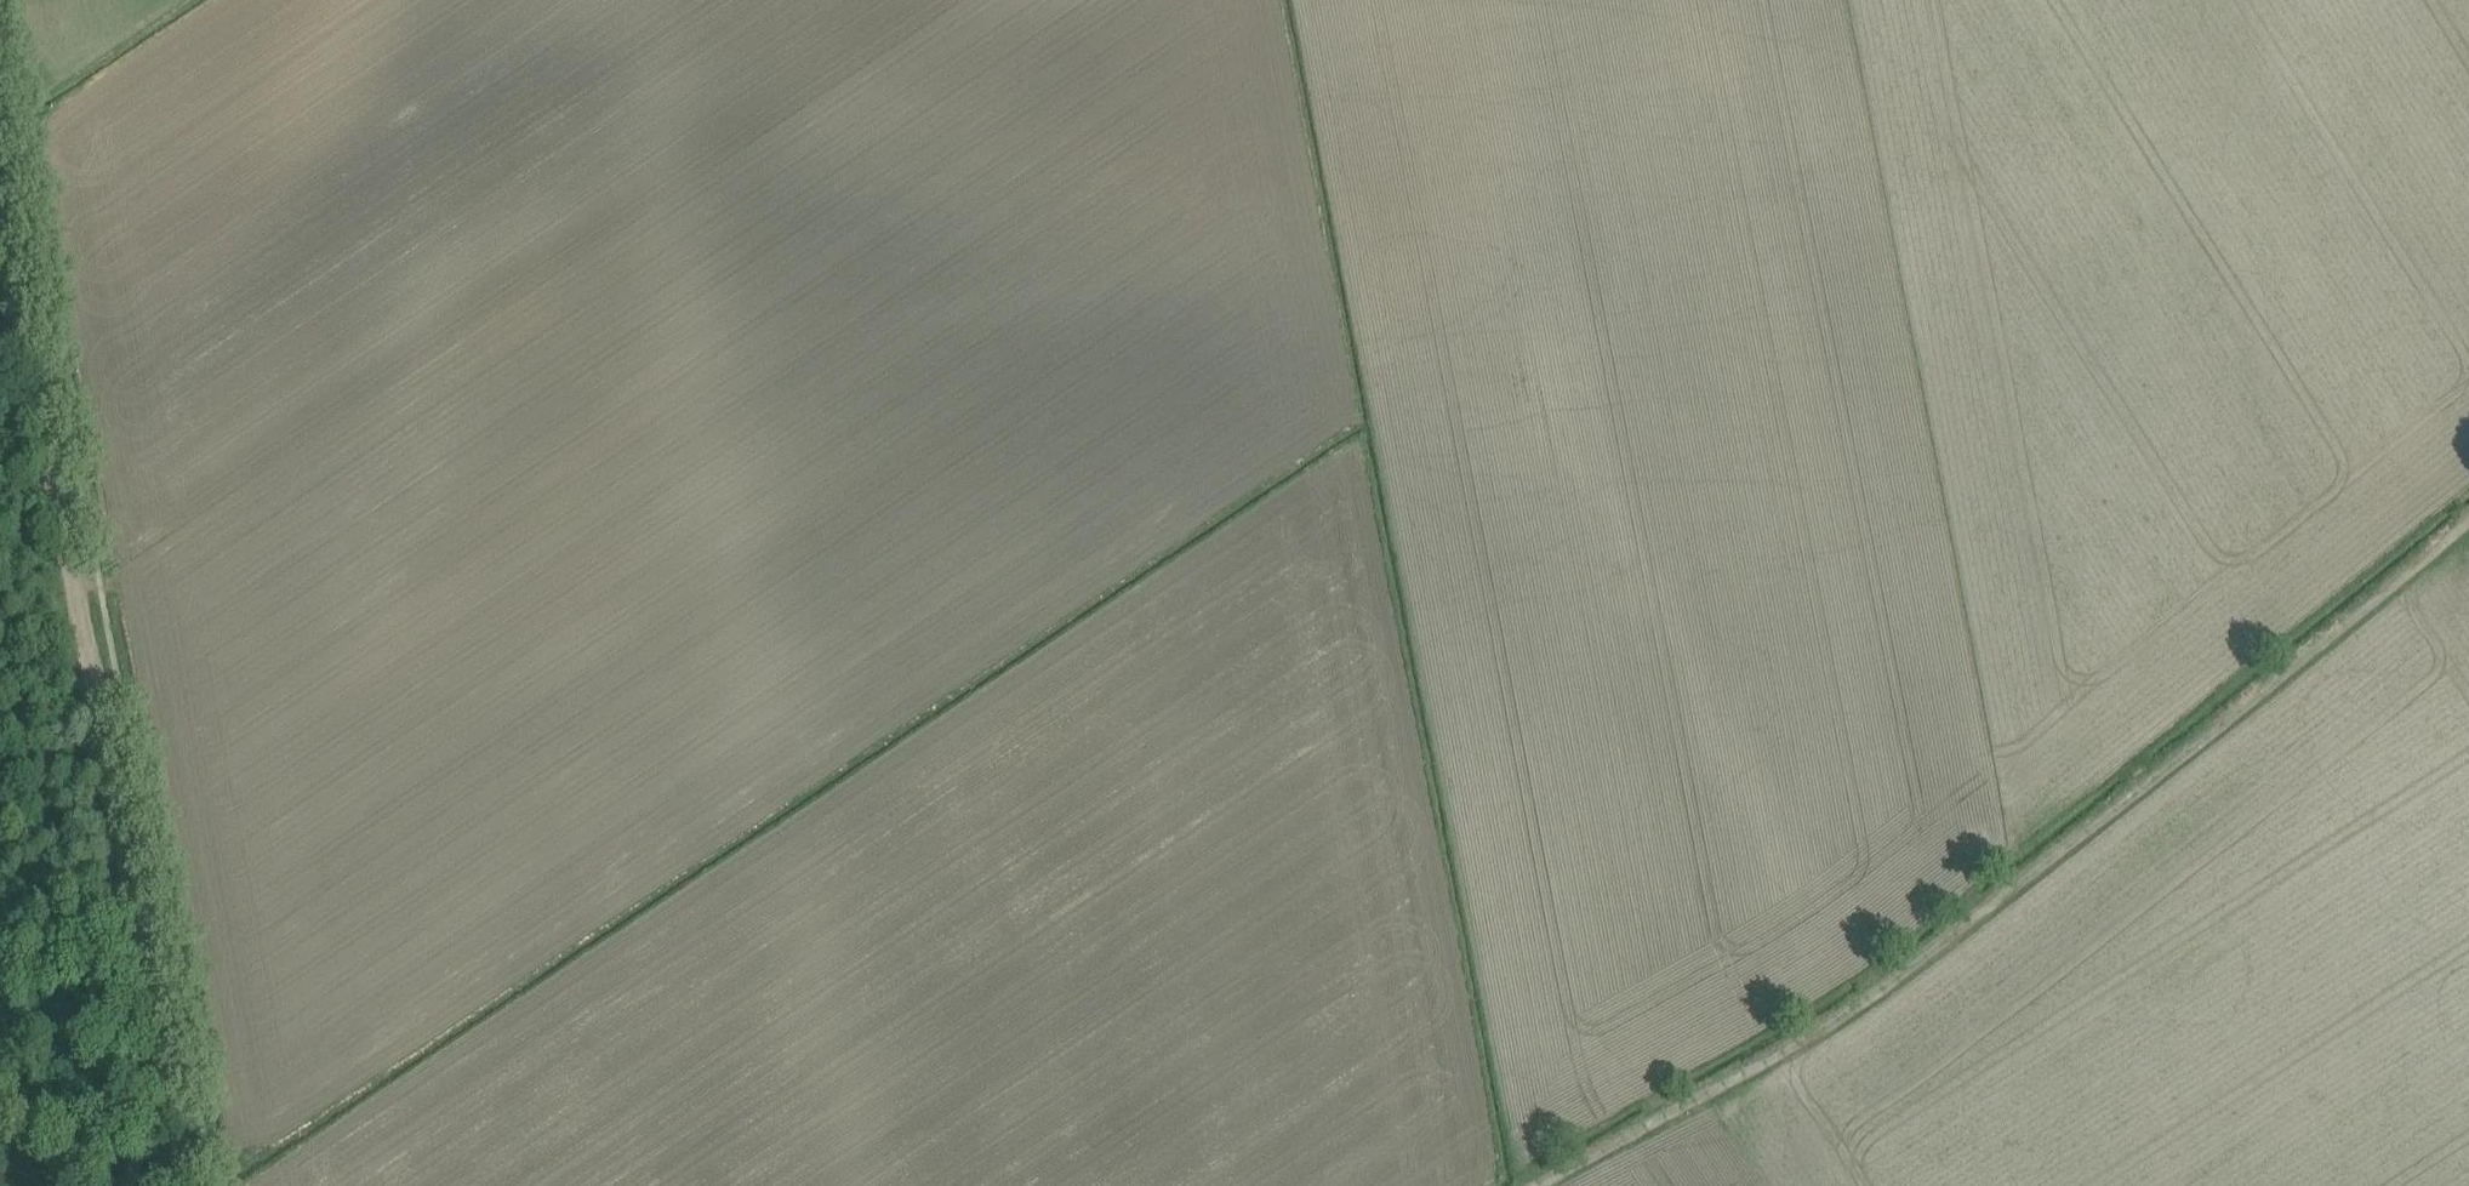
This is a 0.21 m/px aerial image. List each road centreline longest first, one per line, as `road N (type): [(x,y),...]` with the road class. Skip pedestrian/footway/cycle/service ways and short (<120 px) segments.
road 1 (track): [(1543,1185),(1748,1068),(2049,861),(2468,525)]
road 2 (track): [(187,1185),(0,221)]

